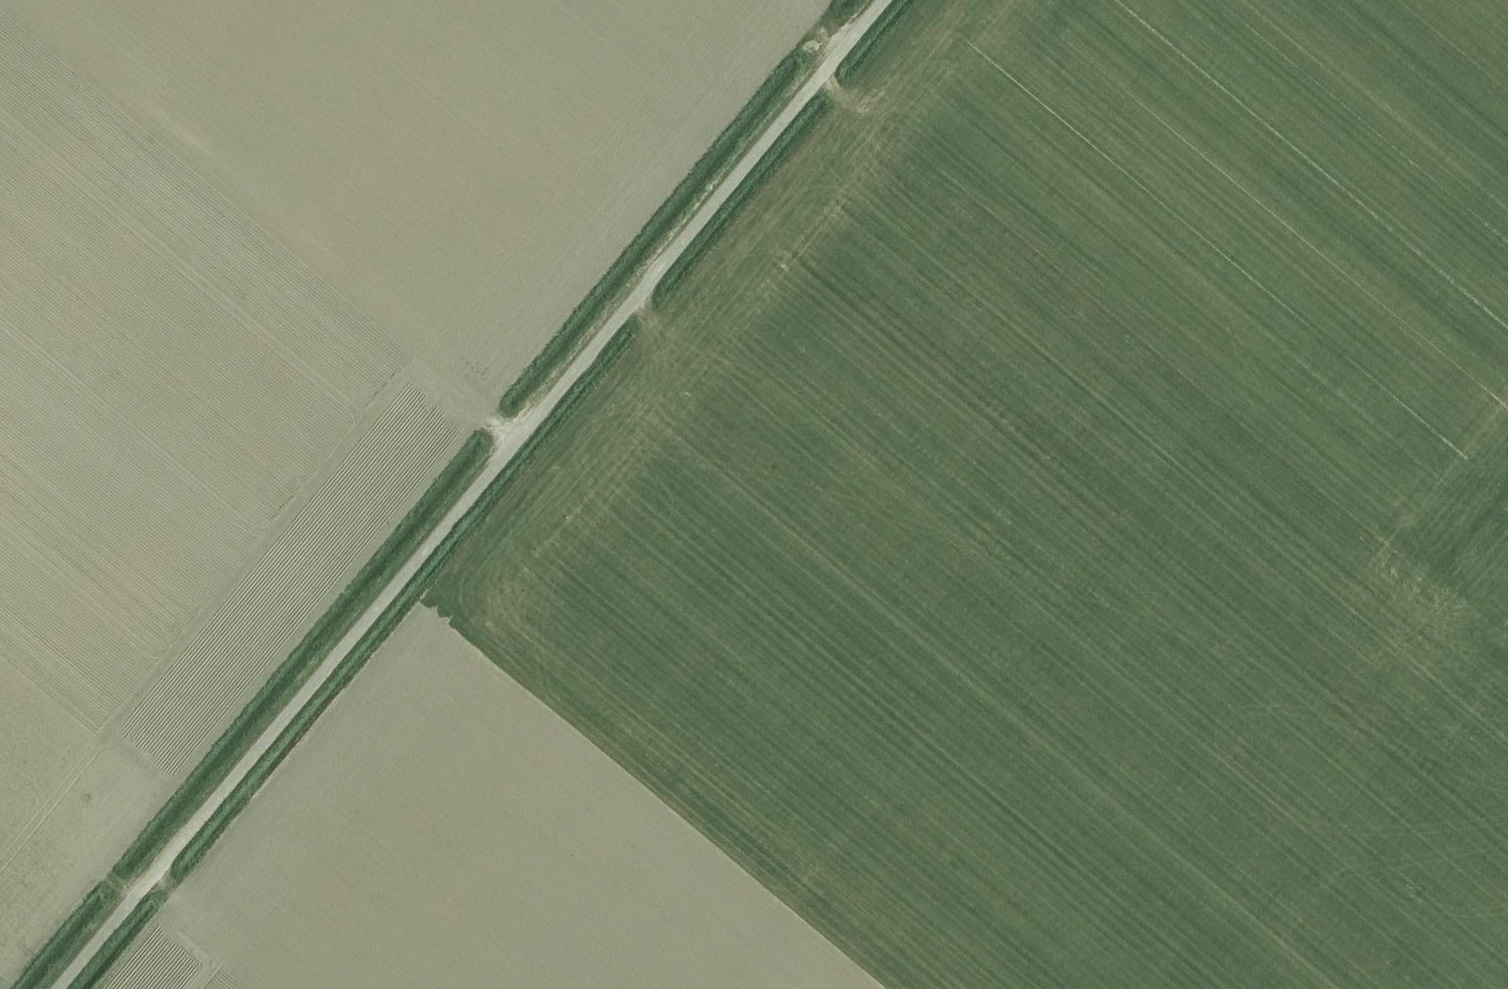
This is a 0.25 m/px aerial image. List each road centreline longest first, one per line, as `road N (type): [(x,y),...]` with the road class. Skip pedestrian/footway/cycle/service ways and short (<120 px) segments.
road 1 (unclassified): [(57,988),(885,0)]

